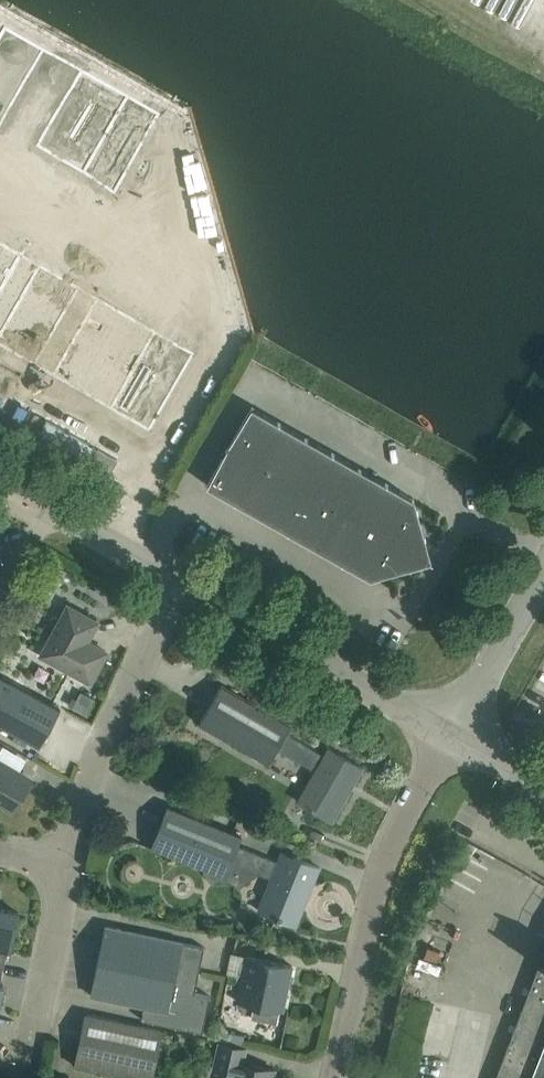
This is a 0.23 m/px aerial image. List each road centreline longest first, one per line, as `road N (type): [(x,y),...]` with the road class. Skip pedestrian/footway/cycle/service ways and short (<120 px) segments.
road 1 (unclassified): [(341,1077),(393,833),(447,744)]
road 2 (unclassified): [(55,884),(171,580)]
road 3 (unclassified): [(447,744),(171,580)]
road 4 (unclassified): [(171,580),(0,483)]
road 5 (unclassified): [(447,744),(543,574)]
road 6 (unclassified): [(17,1075),(55,884)]

